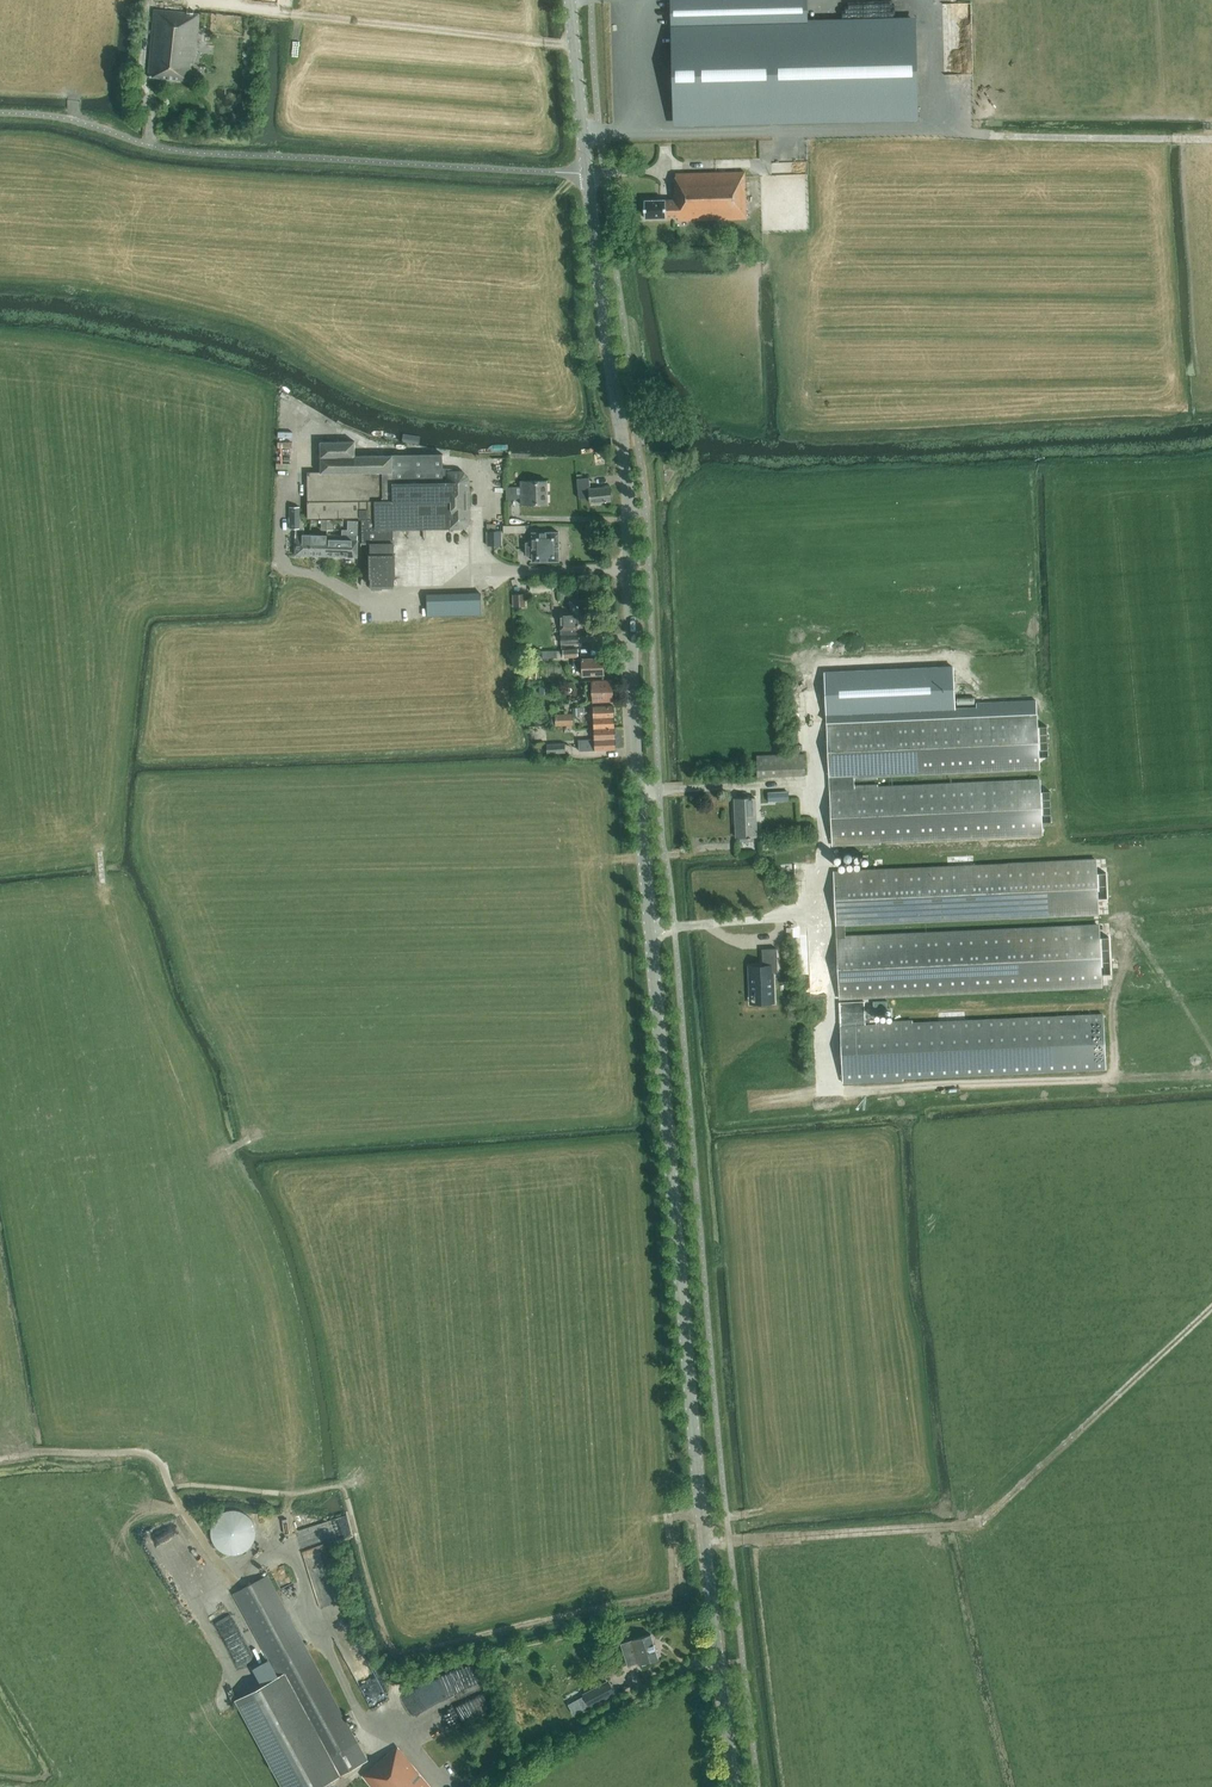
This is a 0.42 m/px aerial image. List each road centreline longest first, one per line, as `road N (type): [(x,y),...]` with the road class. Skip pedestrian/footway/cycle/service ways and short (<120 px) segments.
road 1 (secondary): [(733,1786),(695,1457),(638,791),(627,483),(587,174)]
road 2 (track): [(1211,1306),(987,1518),(704,1543)]
road 3 (tertiary): [(587,174),(186,152),(60,117),(0,113)]
road 4 (track): [(574,45),(274,12)]
road 5 (track): [(1211,139),(933,129)]
road 6 (track): [(0,1459),(142,1452),(163,1470),(213,1562)]
road 7 (track): [(348,1484),(289,1493),(169,1485)]
road 8 (secondary): [(587,174),(569,0)]

